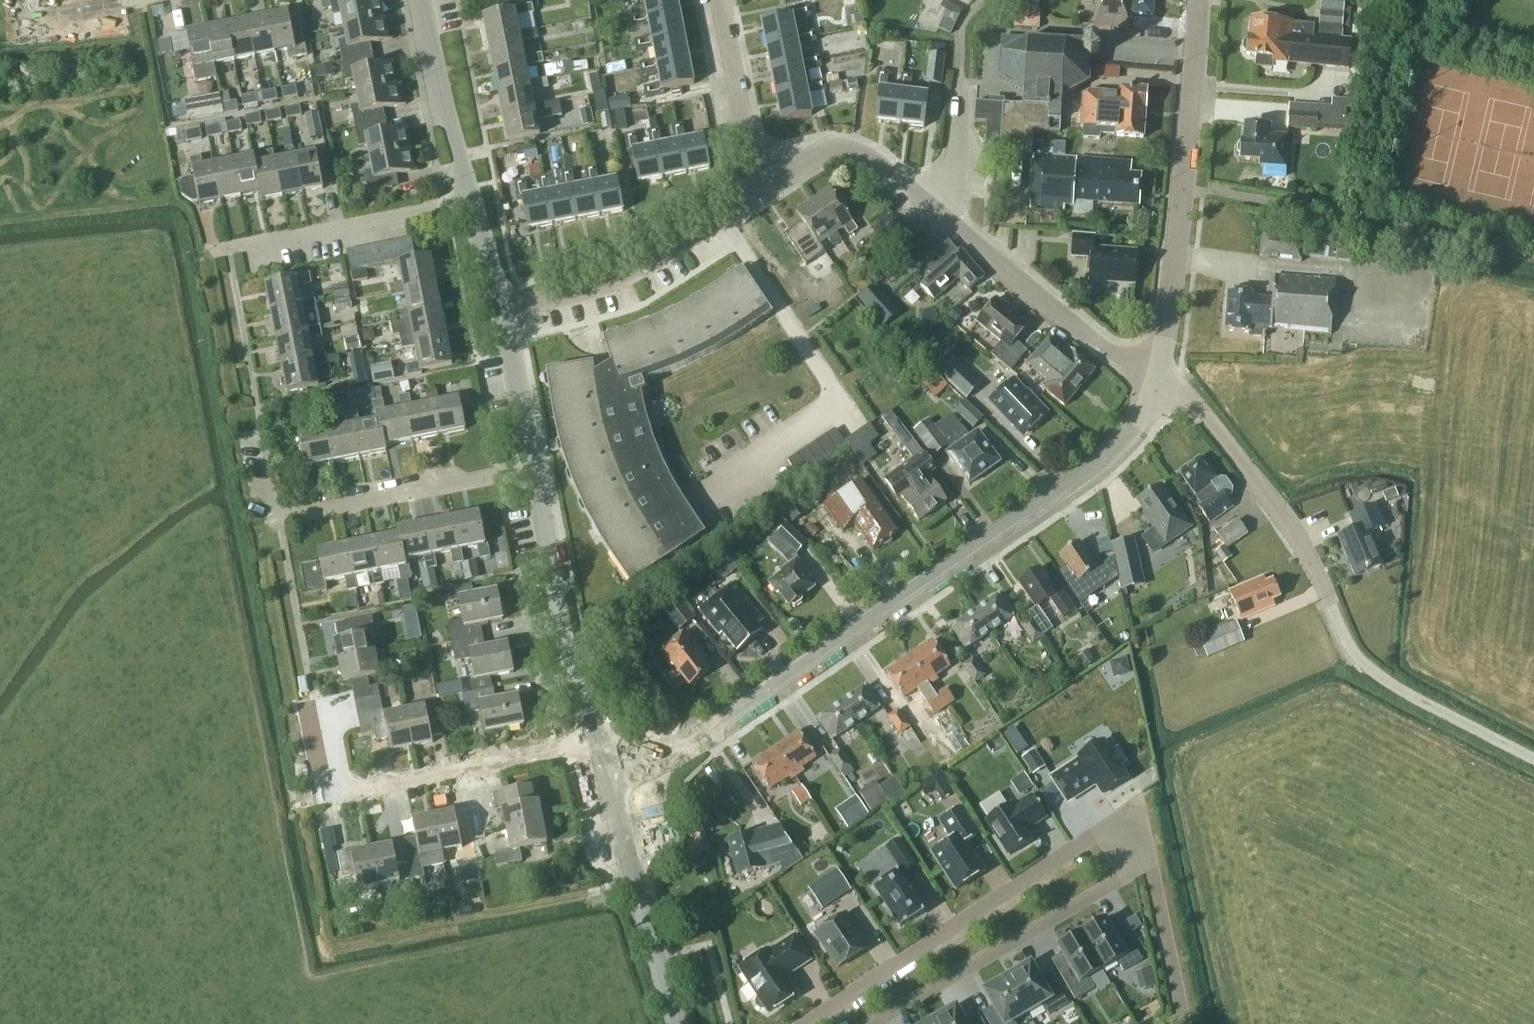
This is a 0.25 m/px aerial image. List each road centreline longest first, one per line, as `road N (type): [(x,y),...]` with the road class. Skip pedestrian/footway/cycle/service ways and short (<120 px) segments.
road 1 (residential): [(602,777),(707,735),(1048,505),(1112,454),(1163,382)]
road 2 (residential): [(806,1023),(1123,818),(1149,859)]
road 3 (residential): [(1163,382),(1196,0)]
road 4 (residential): [(534,473),(292,522),(260,500),(248,438)]
road 5 (residential): [(1357,659),(1273,502),(1183,395),(1163,382)]
road 6 (residential): [(593,743),(354,790),(343,779),(329,704)]
road 7 (residential): [(1149,859),(868,1023)]
road 8 (residential): [(923,202),(1057,316),(1163,382)]
road 9 (residential): [(503,312),(628,276),(762,191)]
road 10 (tertiary): [(593,743),(534,473)]
road 11 (residential): [(215,252),(470,200)]
road 12 (tertiary): [(675,1023),(602,777)]
road 13 (tertiary): [(470,200),(418,0)]
road 14 (residential): [(762,191),(721,0)]
road 15 (residential): [(762,191),(805,163),(847,150),(879,164),(923,202)]
road 16 (residential): [(1184,1023),(1149,859)]
road 17 (tertiary): [(534,473),(503,312)]
road 18 (residential): [(923,202),(953,164),(959,79)]

